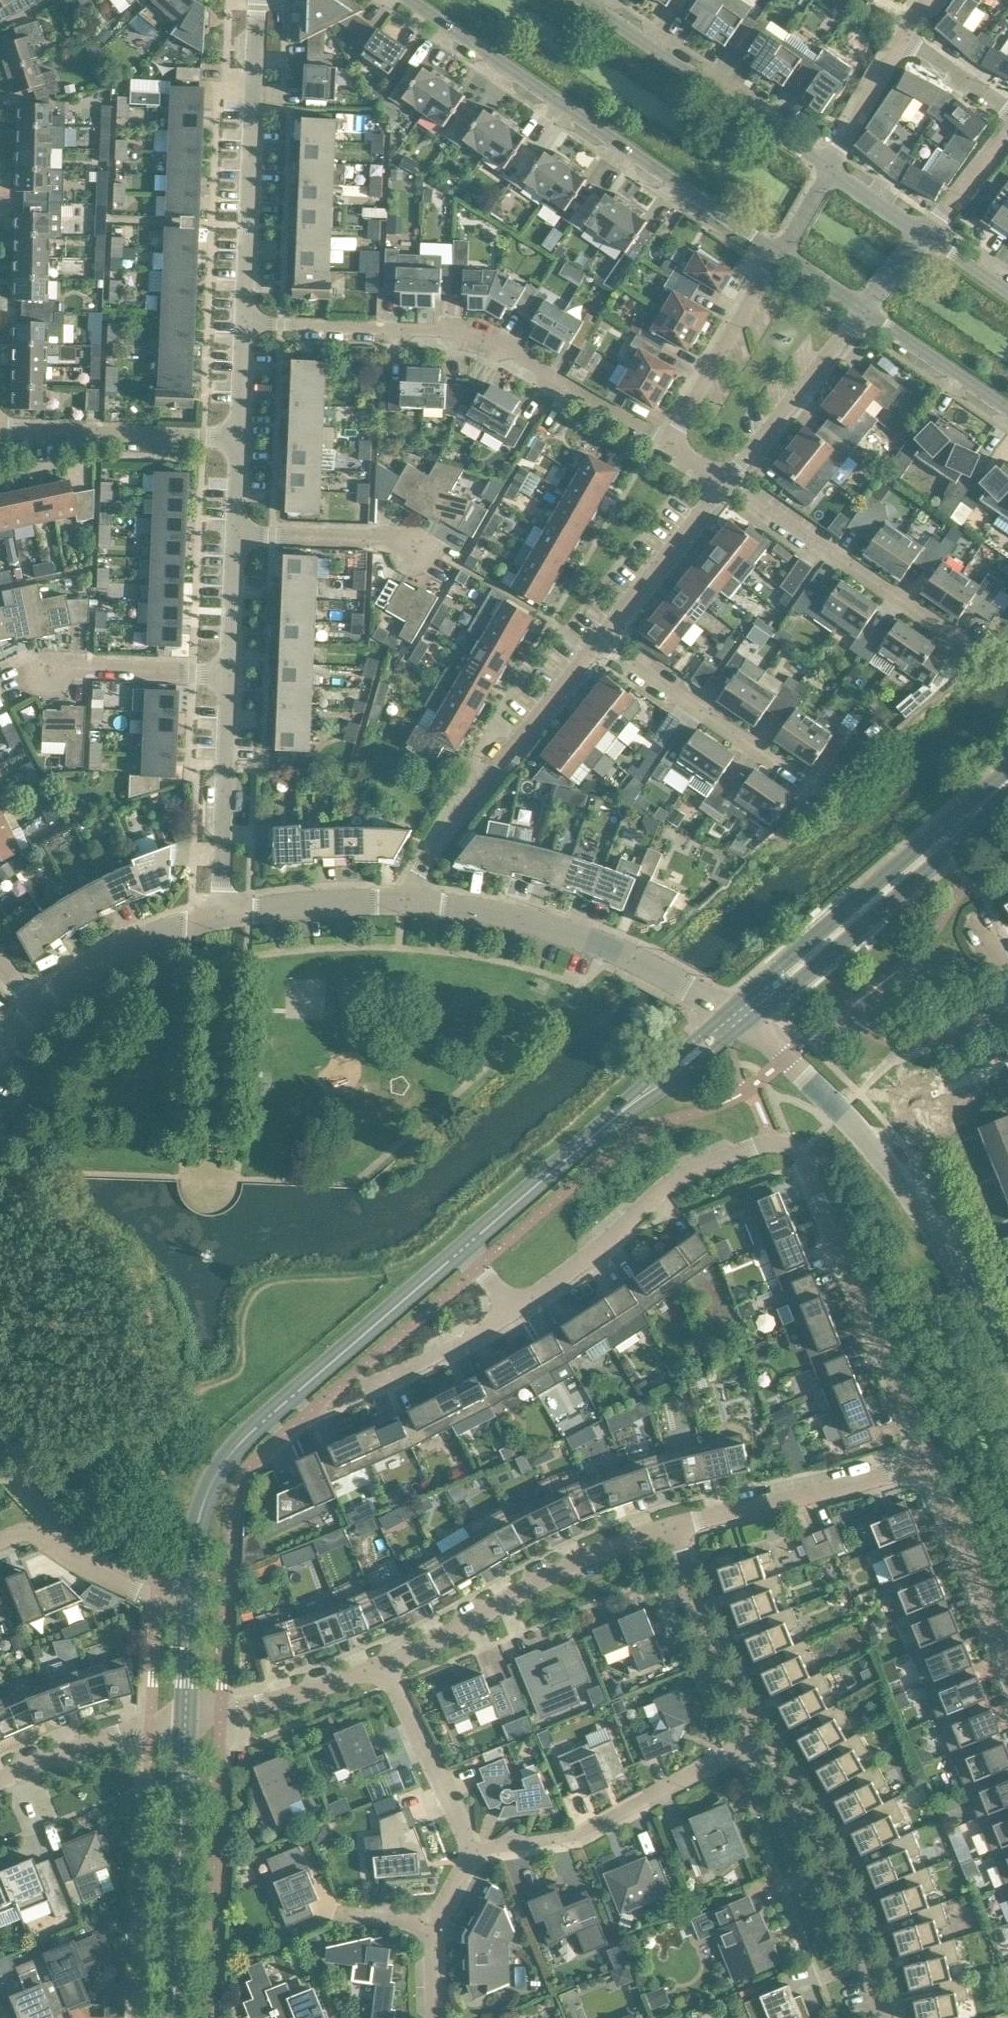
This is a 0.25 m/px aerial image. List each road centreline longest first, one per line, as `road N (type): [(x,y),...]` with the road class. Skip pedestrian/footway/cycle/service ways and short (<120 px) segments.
road 1 (residential): [(927,1459),(793,1147),(766,1144),(675,1180),(513,1311)]
road 2 (secondary): [(190,1599),(199,1516),(231,1452),(464,1248)]
road 3 (residential): [(1007,1387),(955,1265),(901,1183),(841,1111),(739,1016)]
road 4 (residential): [(672,442),(503,345),(452,331),(245,322)]
road 5 (residential): [(408,0),(778,254)]
road 6 (secondary): [(464,1248),(739,1016)]
road 7 (secondary): [(739,1016),(1007,780)]
road 8 (residential): [(415,902),(569,933),(739,1016)]
road 9 (residential): [(245,322),(258,0)]
road 10 (residential): [(415,902),(417,878),(439,840),(597,643)]
road 11 (residential): [(388,1662),(673,1528)]
road 12 (residential): [(476,1853),(568,1840),(756,1746)]
road 13 (residential): [(879,2017),(829,1867),(756,1746)]
road 14 (secondary): [(173,2017),(186,1719)]
road 15 (residential): [(829,168),(583,0)]
road 16 (residential): [(970,647),(726,482)]
road 17 (residential): [(818,790),(597,643)]
road 18 (residential): [(673,1528),(927,1459)]
road 19 (residential): [(219,916),(230,675)]
road 20 (residential): [(0,431),(240,437)]
road 21 (residential): [(756,1746),(673,1528)]
road 22 (residential): [(726,482),(864,312)]
road 23 (residential): [(778,254),(672,442)]
road 24 (residential): [(1007,1658),(927,1459)]
road 25 (residential): [(476,1853),(388,1662)]
road 26 (residential): [(186,1719),(388,1662)]
road 27 (residential): [(35,1008),(120,951),(219,916)]
road 28 (residential): [(0,1542),(31,1533),(139,1591),(190,1599)]
road 29 (residential): [(597,643),(726,482)]
road 30 (residential): [(219,916),(317,902),(415,902)]
road 31 (residential): [(0,1779),(121,1733),(186,1719)]
road 32 (residential): [(416,551),(398,541),(236,535)]
road 33 (residential): [(230,675),(50,673)]
road 34 (residential): [(864,312),(1007,410)]
road 35 (residential): [(513,1311),(364,1387)]
road 36 (residential): [(829,168),(906,35)]
road 37 (residential): [(230,675),(236,535)]
road 38 (residential): [(926,233),(1007,133)]
road 39 (residential): [(1007,109),(906,35)]
road 40 (secondary): [(186,1719),(190,1599)]

